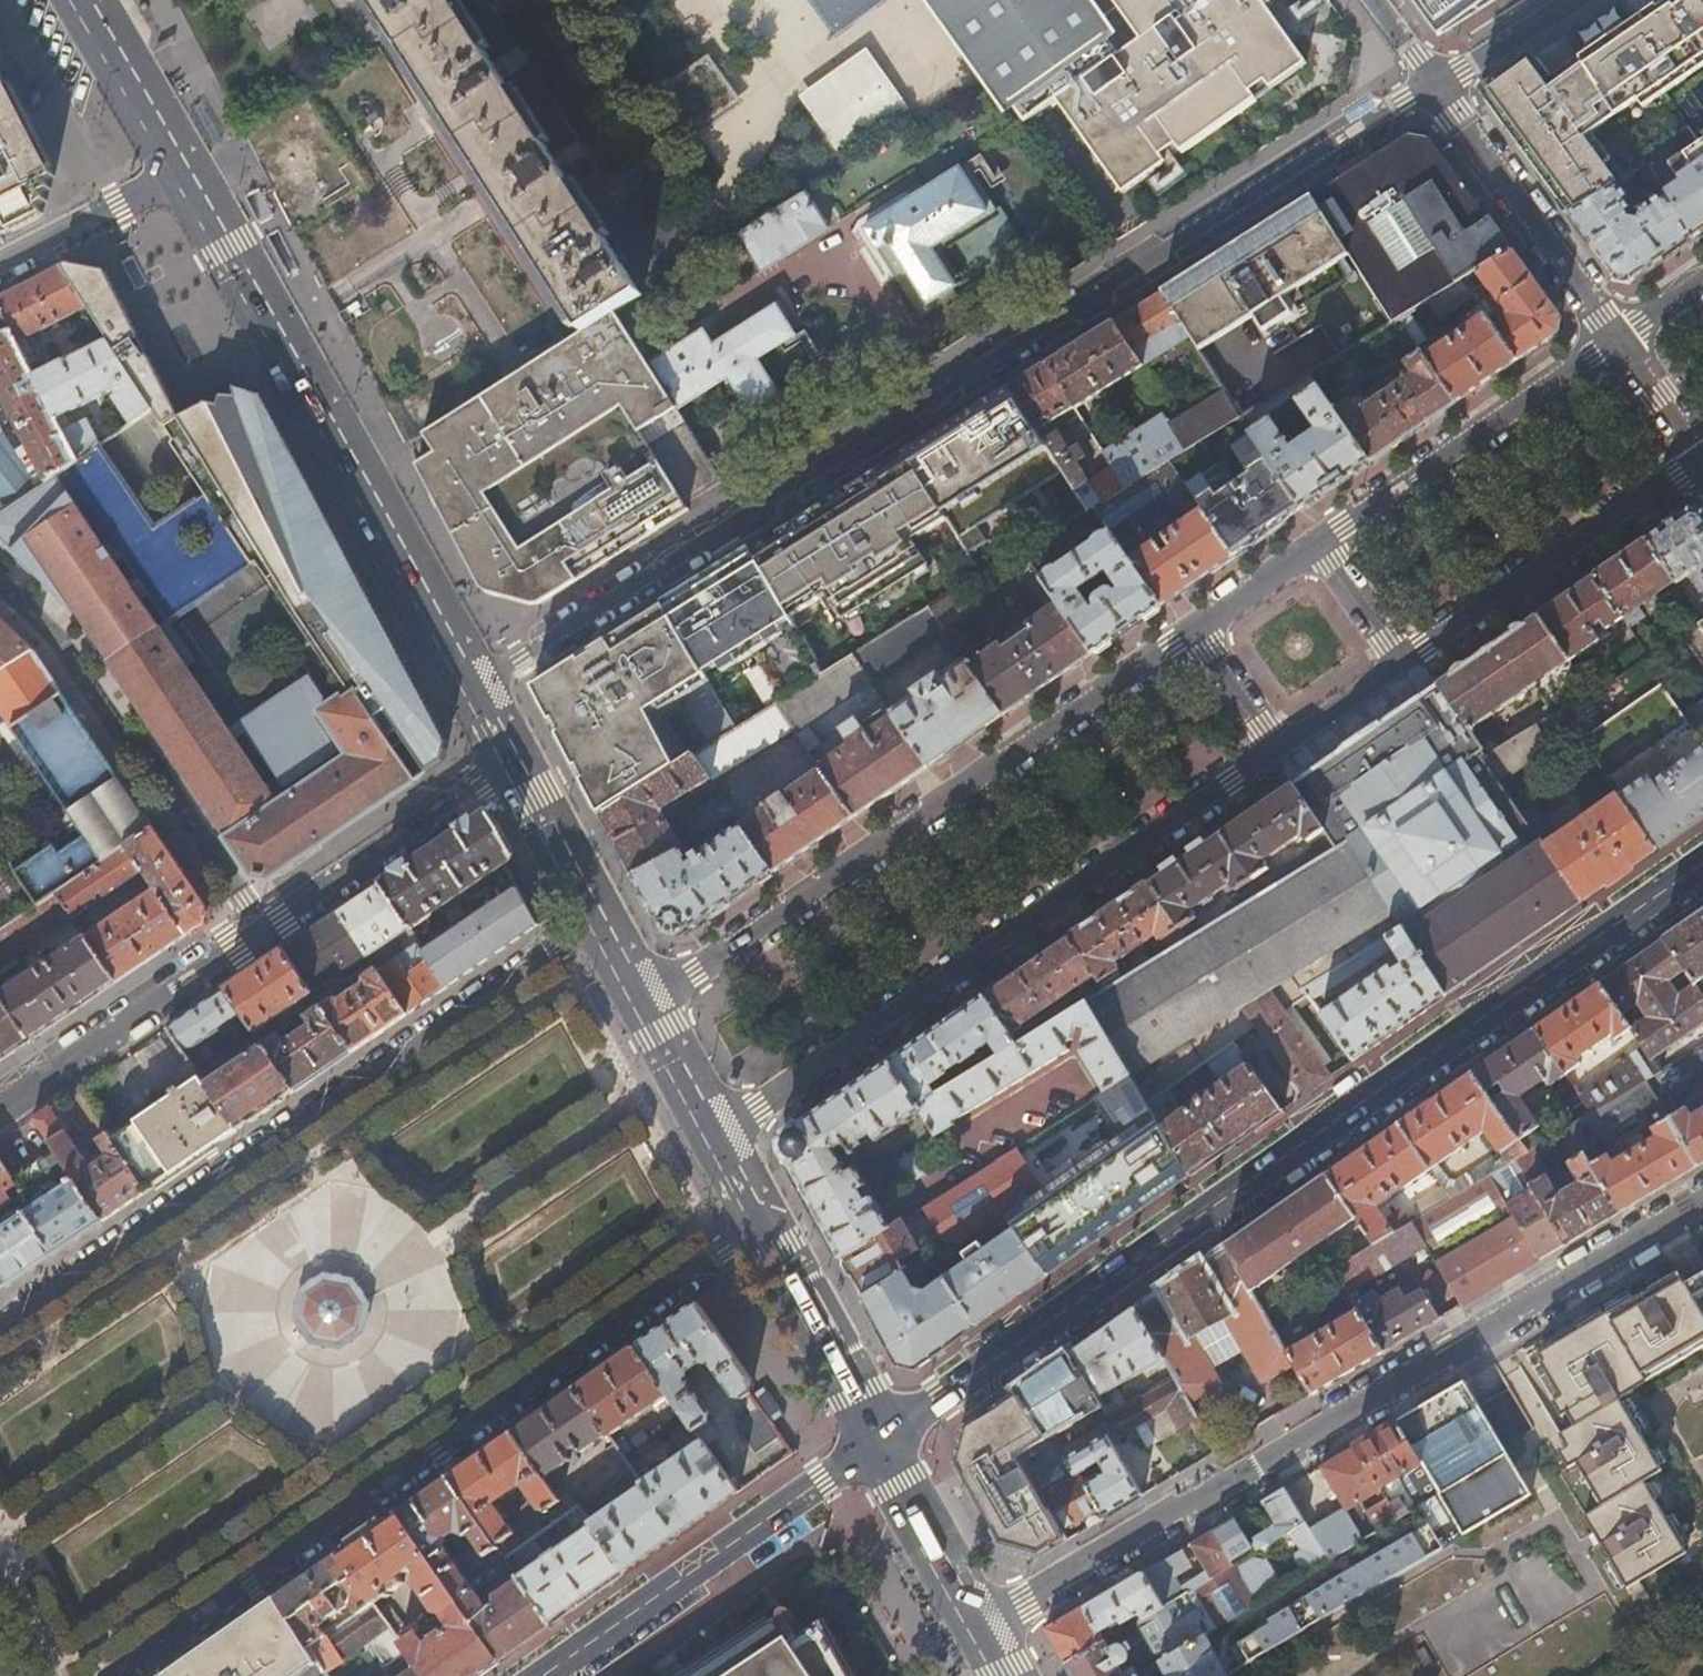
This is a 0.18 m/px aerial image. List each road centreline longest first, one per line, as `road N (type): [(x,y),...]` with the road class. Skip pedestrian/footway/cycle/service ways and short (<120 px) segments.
road 1 (residential): [(468,685),(1432,82)]
road 2 (secondary): [(1702,872),(1051,1324),(881,1433)]
road 3 (residential): [(1702,1201),(982,1626)]
road 4 (residential): [(105,1675),(766,1217)]
road 5 (residential): [(599,924),(0,1331)]
road 6 (residential): [(721,1133),(1281,747)]
road 7 (residential): [(1191,629),(645,1005)]
road 8 (residential): [(0,1101),(509,759)]
road 9 (primary): [(468,685),(190,179)]
road 10 (secondary): [(881,1433),(541,1675)]
road 11 (residential): [(1401,665),(1702,458)]
road 12 (residential): [(1614,337),(1314,544)]
road 13 (residential): [(1432,82),(1614,337)]
road 14 (primary): [(881,1433),(766,1217)]
road 15 (primary): [(982,1626),(881,1433)]
road 16 (residential): [(0,274),(190,179)]
road 17 (primary): [(190,179),(82,0)]
road 18 (primary): [(599,924),(509,759)]
road 19 (residential): [(1432,82),(1566,0)]
road 20 (residential): [(1314,544),(1191,629)]
road 21 (residential): [(1401,665),(1314,544)]
road 22 (primary): [(721,1133),(645,1005)]
road 23 (residential): [(1191,629),(1281,747)]
road 24 (residential): [(1614,337),(1702,456)]
road 25 (residential): [(1281,747),(1401,665)]

